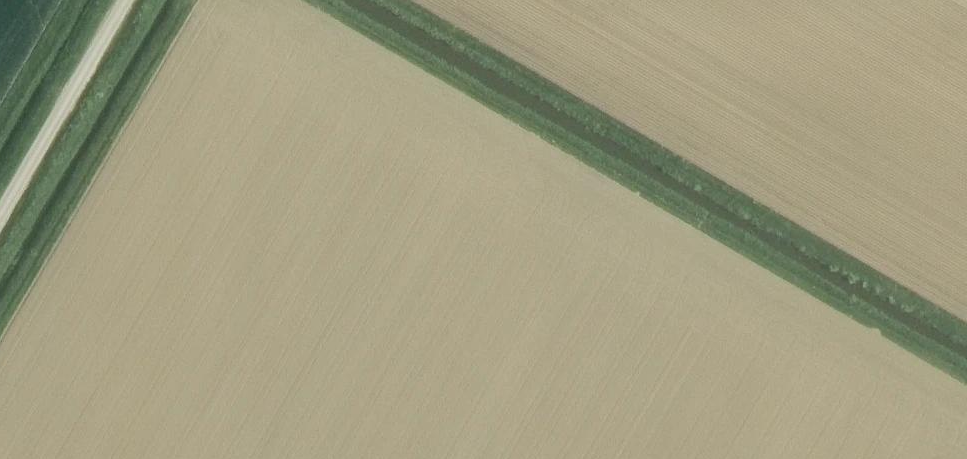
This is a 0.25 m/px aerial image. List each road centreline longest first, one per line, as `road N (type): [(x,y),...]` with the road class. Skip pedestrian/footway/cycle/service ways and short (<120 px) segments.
road 1 (unclassified): [(0,220),(128,0)]

